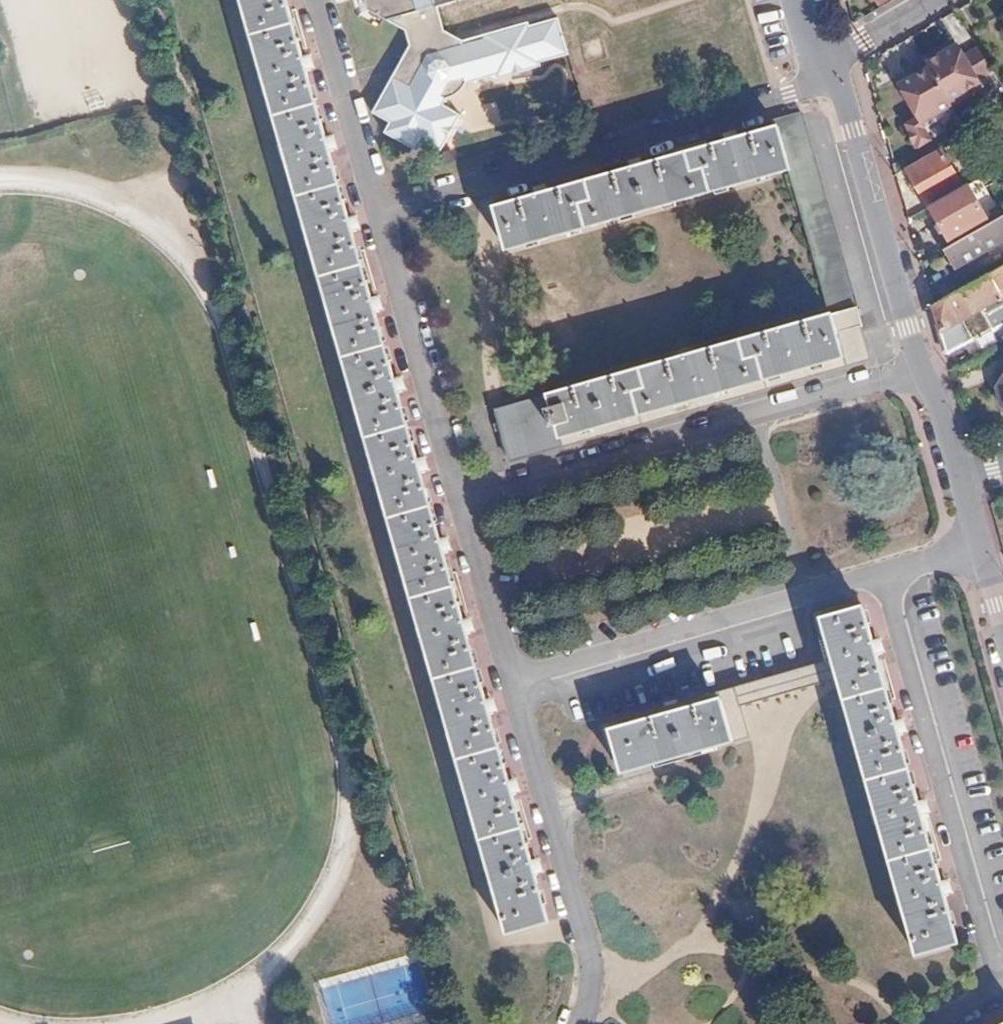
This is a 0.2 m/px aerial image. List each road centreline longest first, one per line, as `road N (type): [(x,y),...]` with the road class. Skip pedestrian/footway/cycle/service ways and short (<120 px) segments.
road 1 (residential): [(828,63),(962,481)]
road 2 (residential): [(962,481),(1002,622)]
road 3 (residential): [(828,63),(931,0)]

